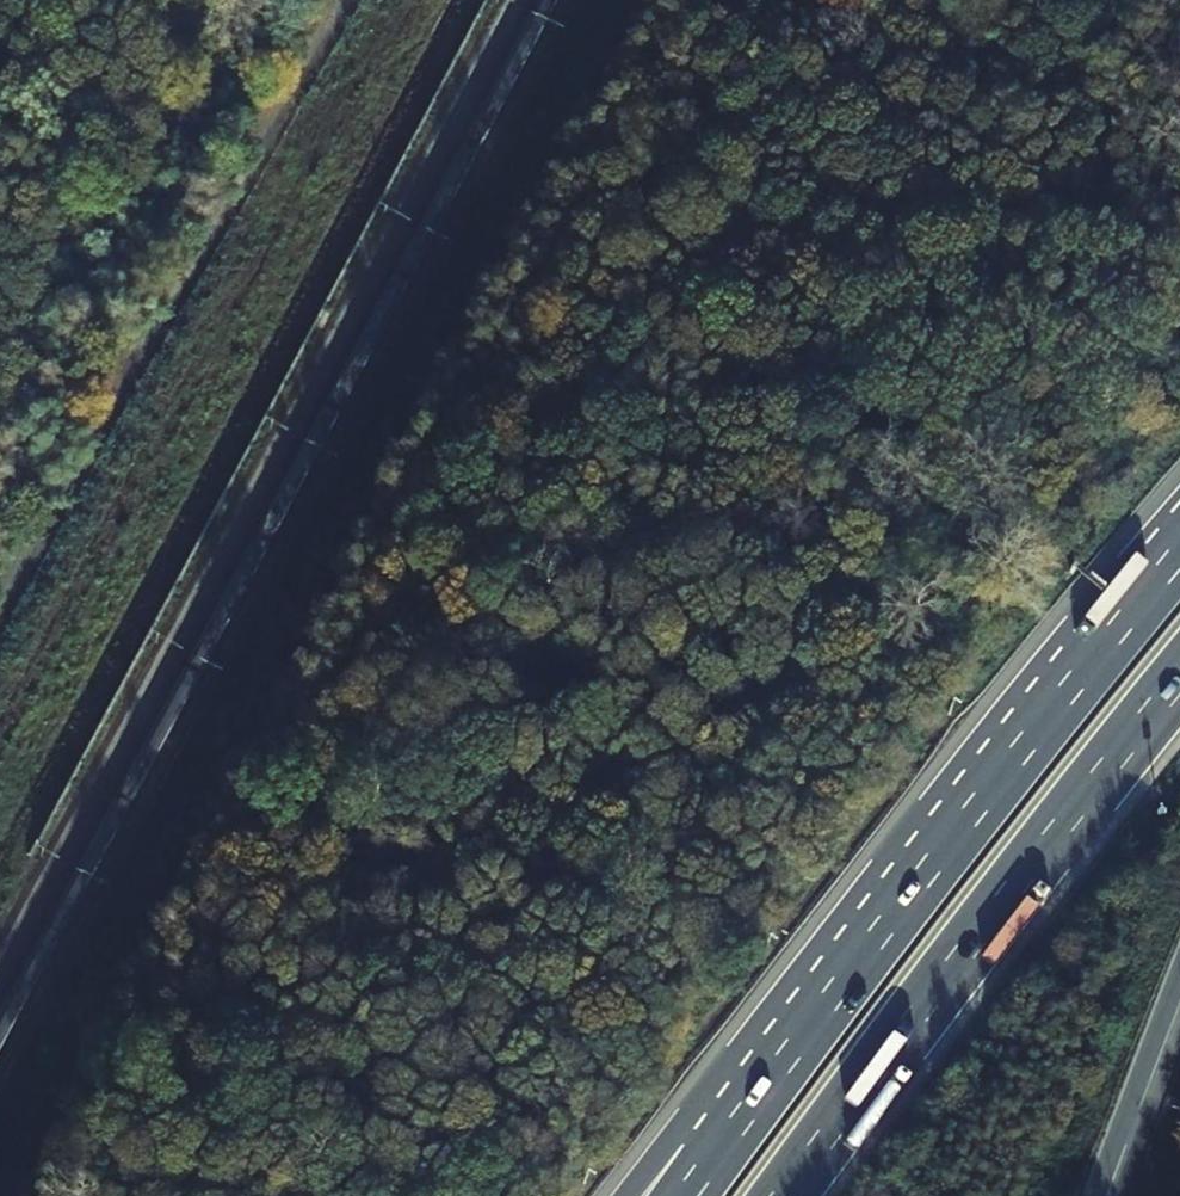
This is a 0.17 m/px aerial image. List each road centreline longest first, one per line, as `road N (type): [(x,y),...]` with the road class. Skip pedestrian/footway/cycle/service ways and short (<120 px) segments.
road 1 (motorway): [(1179,548),(708,1146)]
road 2 (track): [(334,0),(0,594)]
road 3 (motorway): [(783,1195),(1179,675)]
road 4 (motorway): [(1098,1195),(1179,980)]

